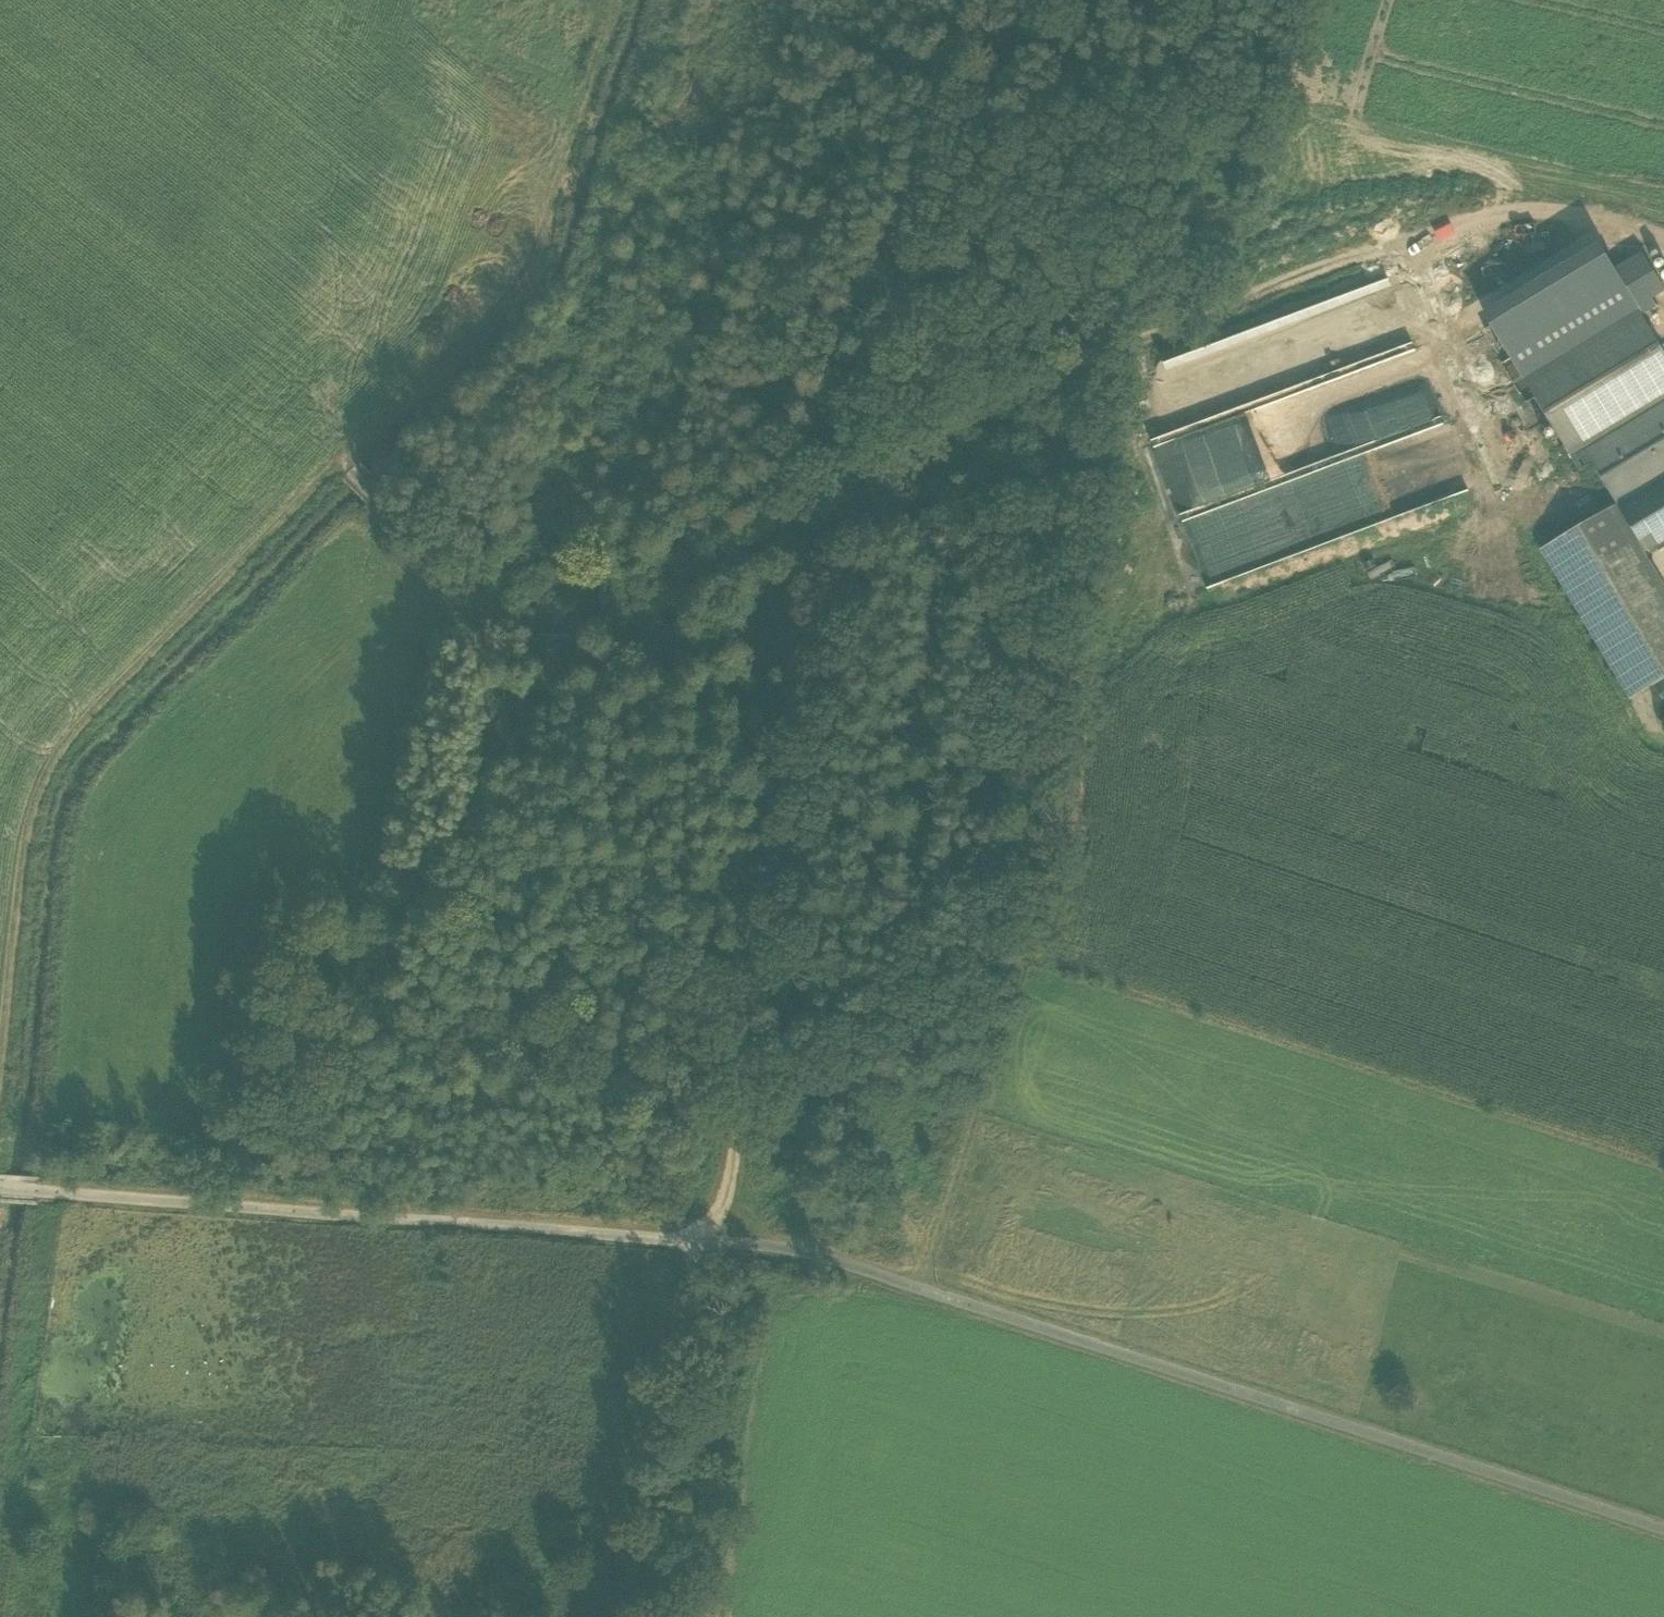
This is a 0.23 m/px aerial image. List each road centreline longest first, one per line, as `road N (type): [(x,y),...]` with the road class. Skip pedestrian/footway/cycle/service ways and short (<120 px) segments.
road 1 (track): [(1663,1531),(804,1251),(0,1190)]
road 2 (track): [(0,1071),(24,841),(51,758),(526,285),(614,0)]
road 3 (track): [(692,1242),(719,1204),(738,1116),(807,592),(868,408),(979,0)]
road 4 (track): [(1663,239),(1566,214),(1481,219),(1037,377),(841,486)]
road 5 (track): [(797,642),(522,621),(490,610),(340,461)]
road 6 (track): [(692,1242),(621,1523),(607,1616)]

